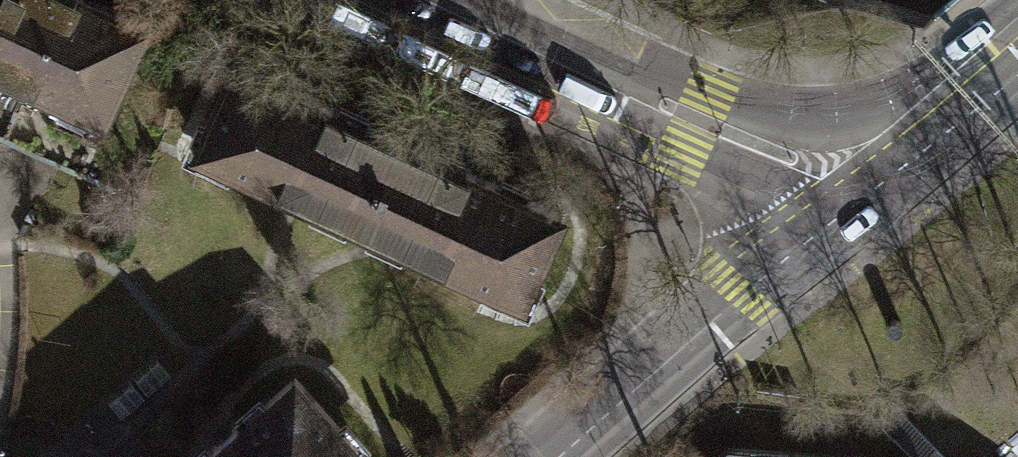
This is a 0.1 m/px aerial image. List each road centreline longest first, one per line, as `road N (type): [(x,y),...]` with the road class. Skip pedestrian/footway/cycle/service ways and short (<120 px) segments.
road 1 (secondary): [(426,0),(696,122),(867,183)]
road 2 (primary): [(558,456),(867,183)]
road 3 (primary): [(867,183),(1017,50)]

